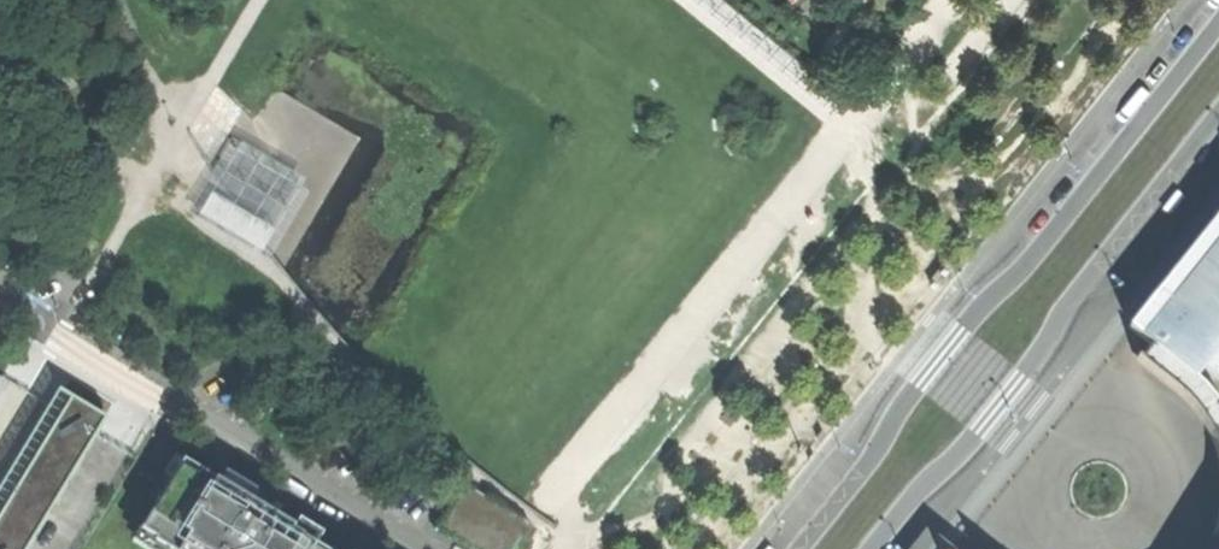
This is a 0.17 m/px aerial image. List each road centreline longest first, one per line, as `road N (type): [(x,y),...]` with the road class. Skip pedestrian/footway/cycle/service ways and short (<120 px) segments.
road 1 (tertiary): [(1218,23),(1036,254),(943,354),(805,548)]
road 2 (tertiary): [(870,548),(976,436),(1075,294),(1218,114)]
road 3 (residential): [(0,303),(419,548)]

